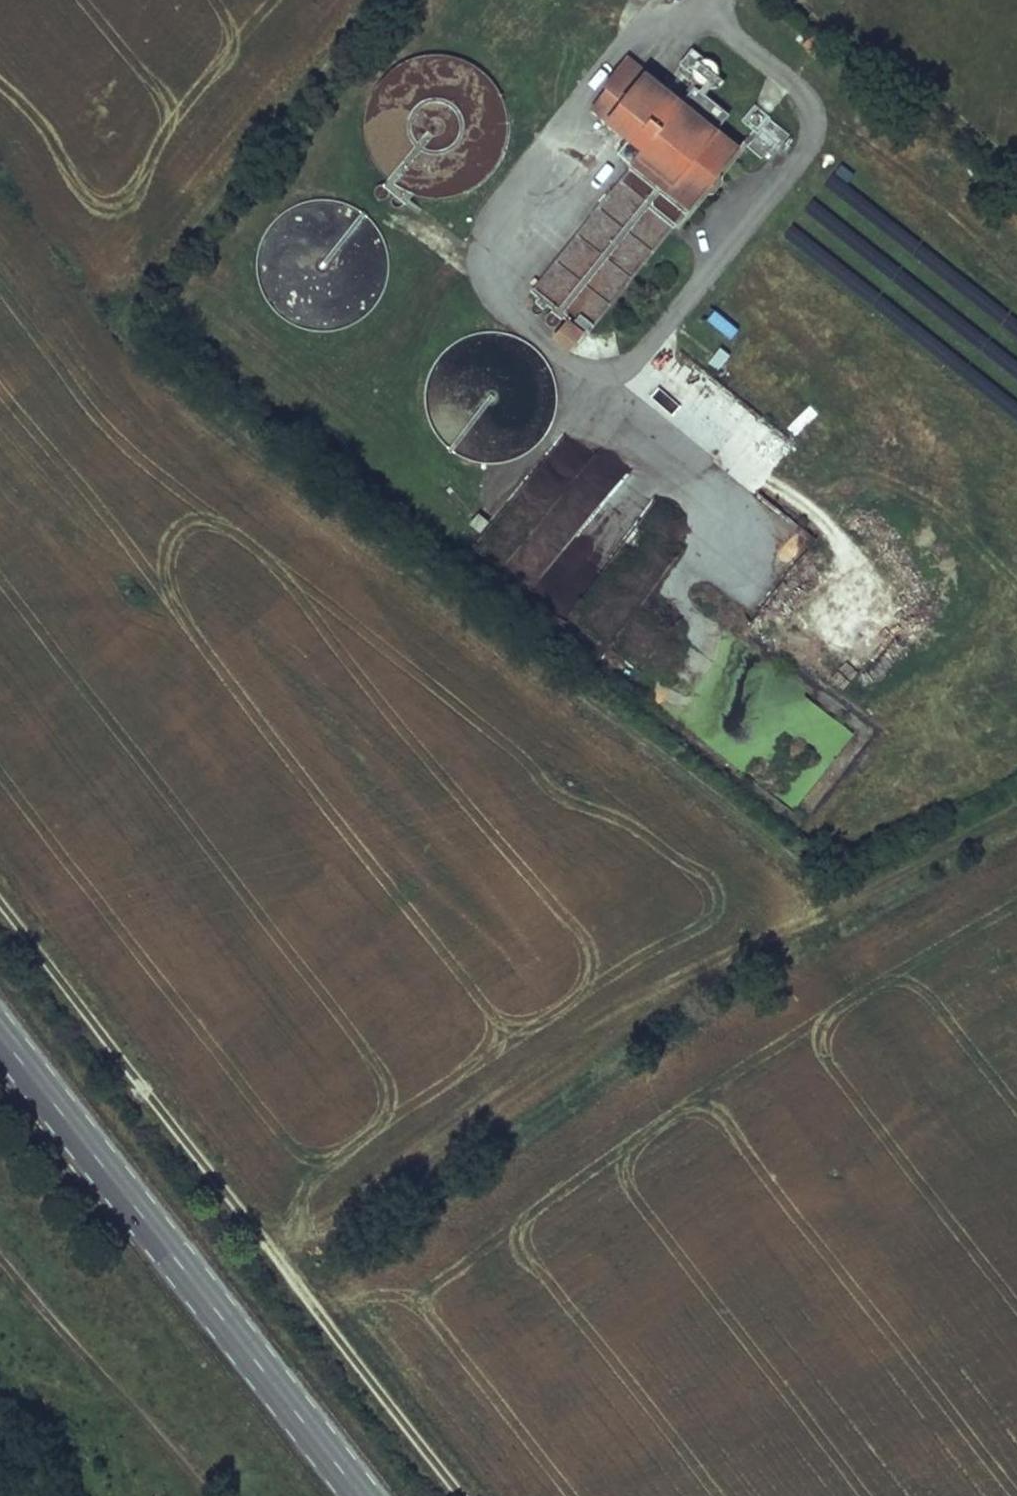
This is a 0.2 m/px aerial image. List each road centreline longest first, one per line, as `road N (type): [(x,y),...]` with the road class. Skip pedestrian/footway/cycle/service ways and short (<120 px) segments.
road 1 (track): [(0,901),(461,1495)]
road 2 (primary): [(367,1495),(0,1027)]

